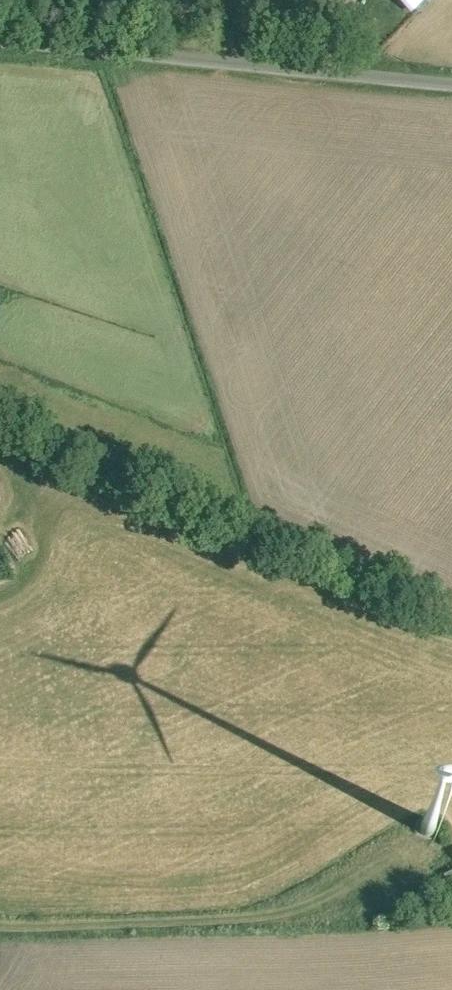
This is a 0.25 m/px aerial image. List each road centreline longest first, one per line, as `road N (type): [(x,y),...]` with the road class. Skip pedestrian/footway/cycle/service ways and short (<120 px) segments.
road 1 (unclassified): [(451,85),(0,45)]

